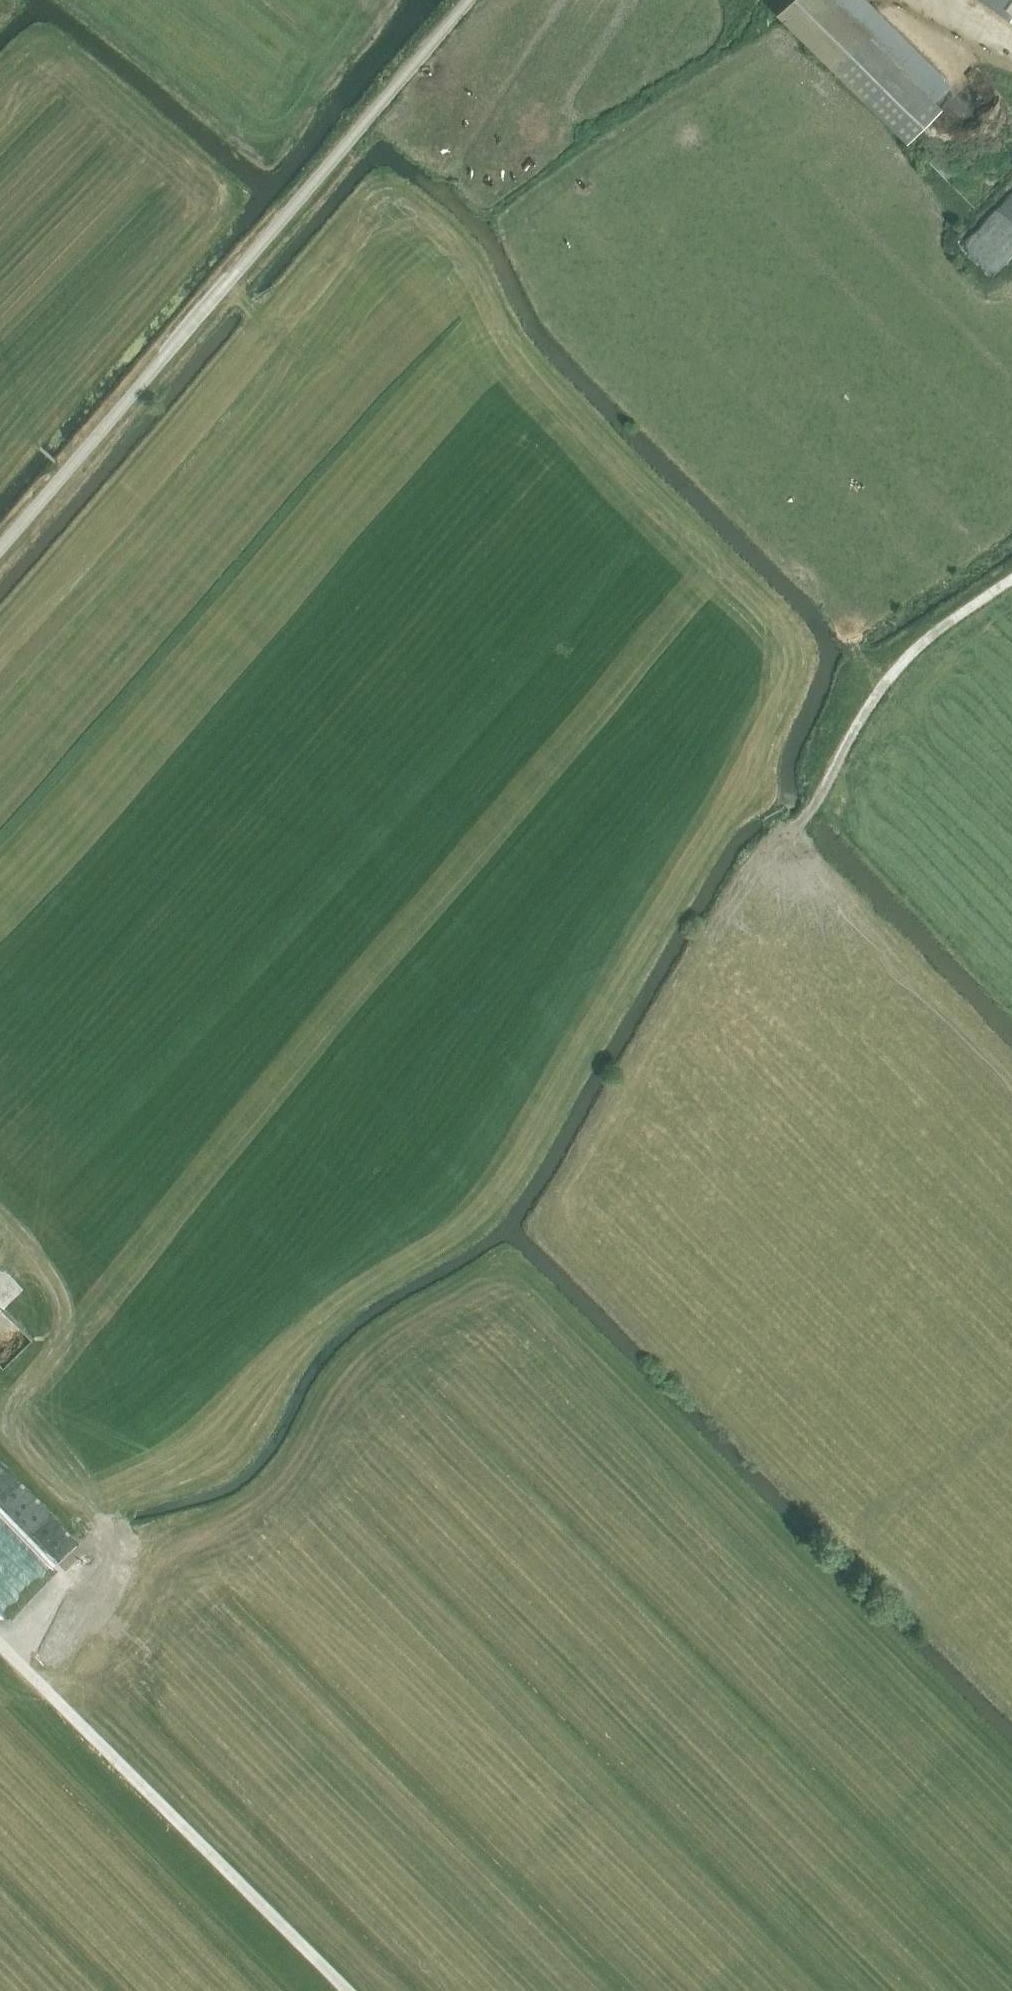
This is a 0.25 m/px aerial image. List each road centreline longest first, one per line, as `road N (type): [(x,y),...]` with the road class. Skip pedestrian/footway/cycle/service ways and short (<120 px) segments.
road 1 (unclassified): [(0,548),(468,0)]
road 2 (track): [(346,1990),(0,1644)]

